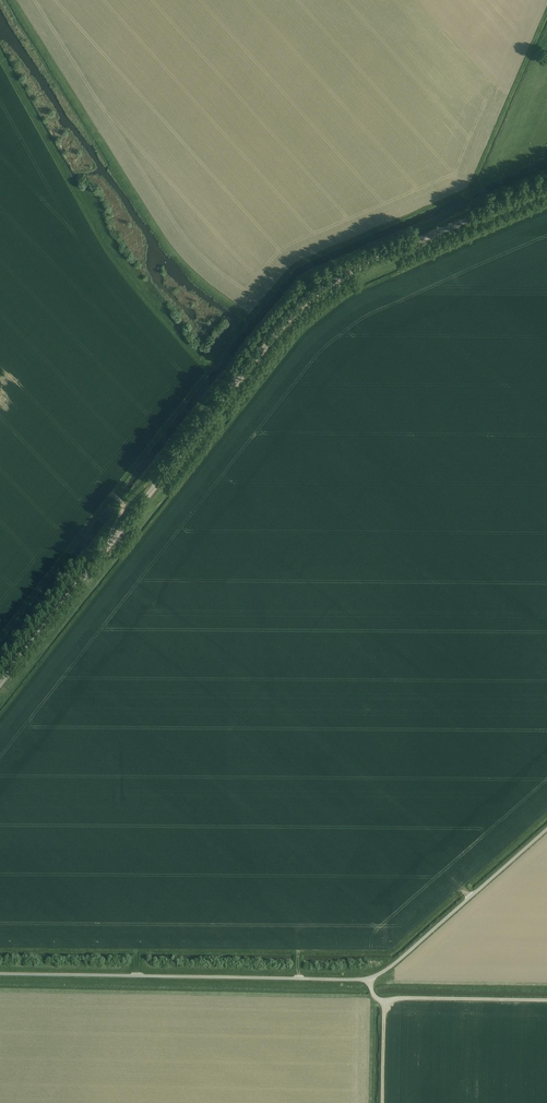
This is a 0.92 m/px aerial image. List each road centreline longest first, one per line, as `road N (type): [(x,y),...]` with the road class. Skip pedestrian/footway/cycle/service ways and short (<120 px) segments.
road 1 (secondary): [(0,684),(304,305),(356,268),(546,186)]
road 2 (track): [(546,1000),(382,1002),(369,980)]

